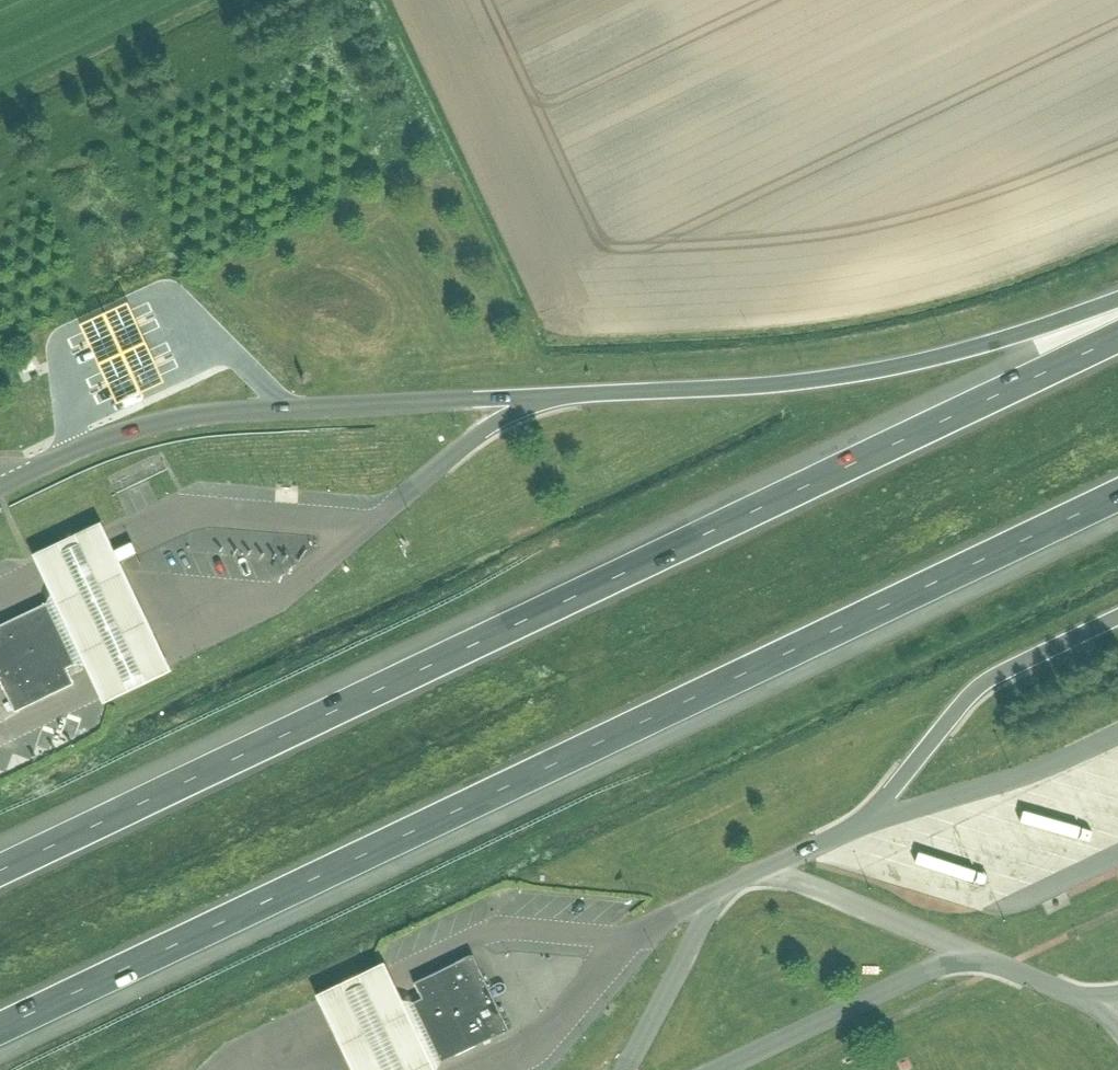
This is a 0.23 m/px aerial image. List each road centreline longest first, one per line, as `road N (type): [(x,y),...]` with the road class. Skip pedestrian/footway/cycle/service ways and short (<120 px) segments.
road 1 (motorway): [(0,1027),(1117,493)]
road 2 (motorway): [(1117,336),(0,869)]
road 3 (motorway): [(1117,302),(855,373),(554,399)]

